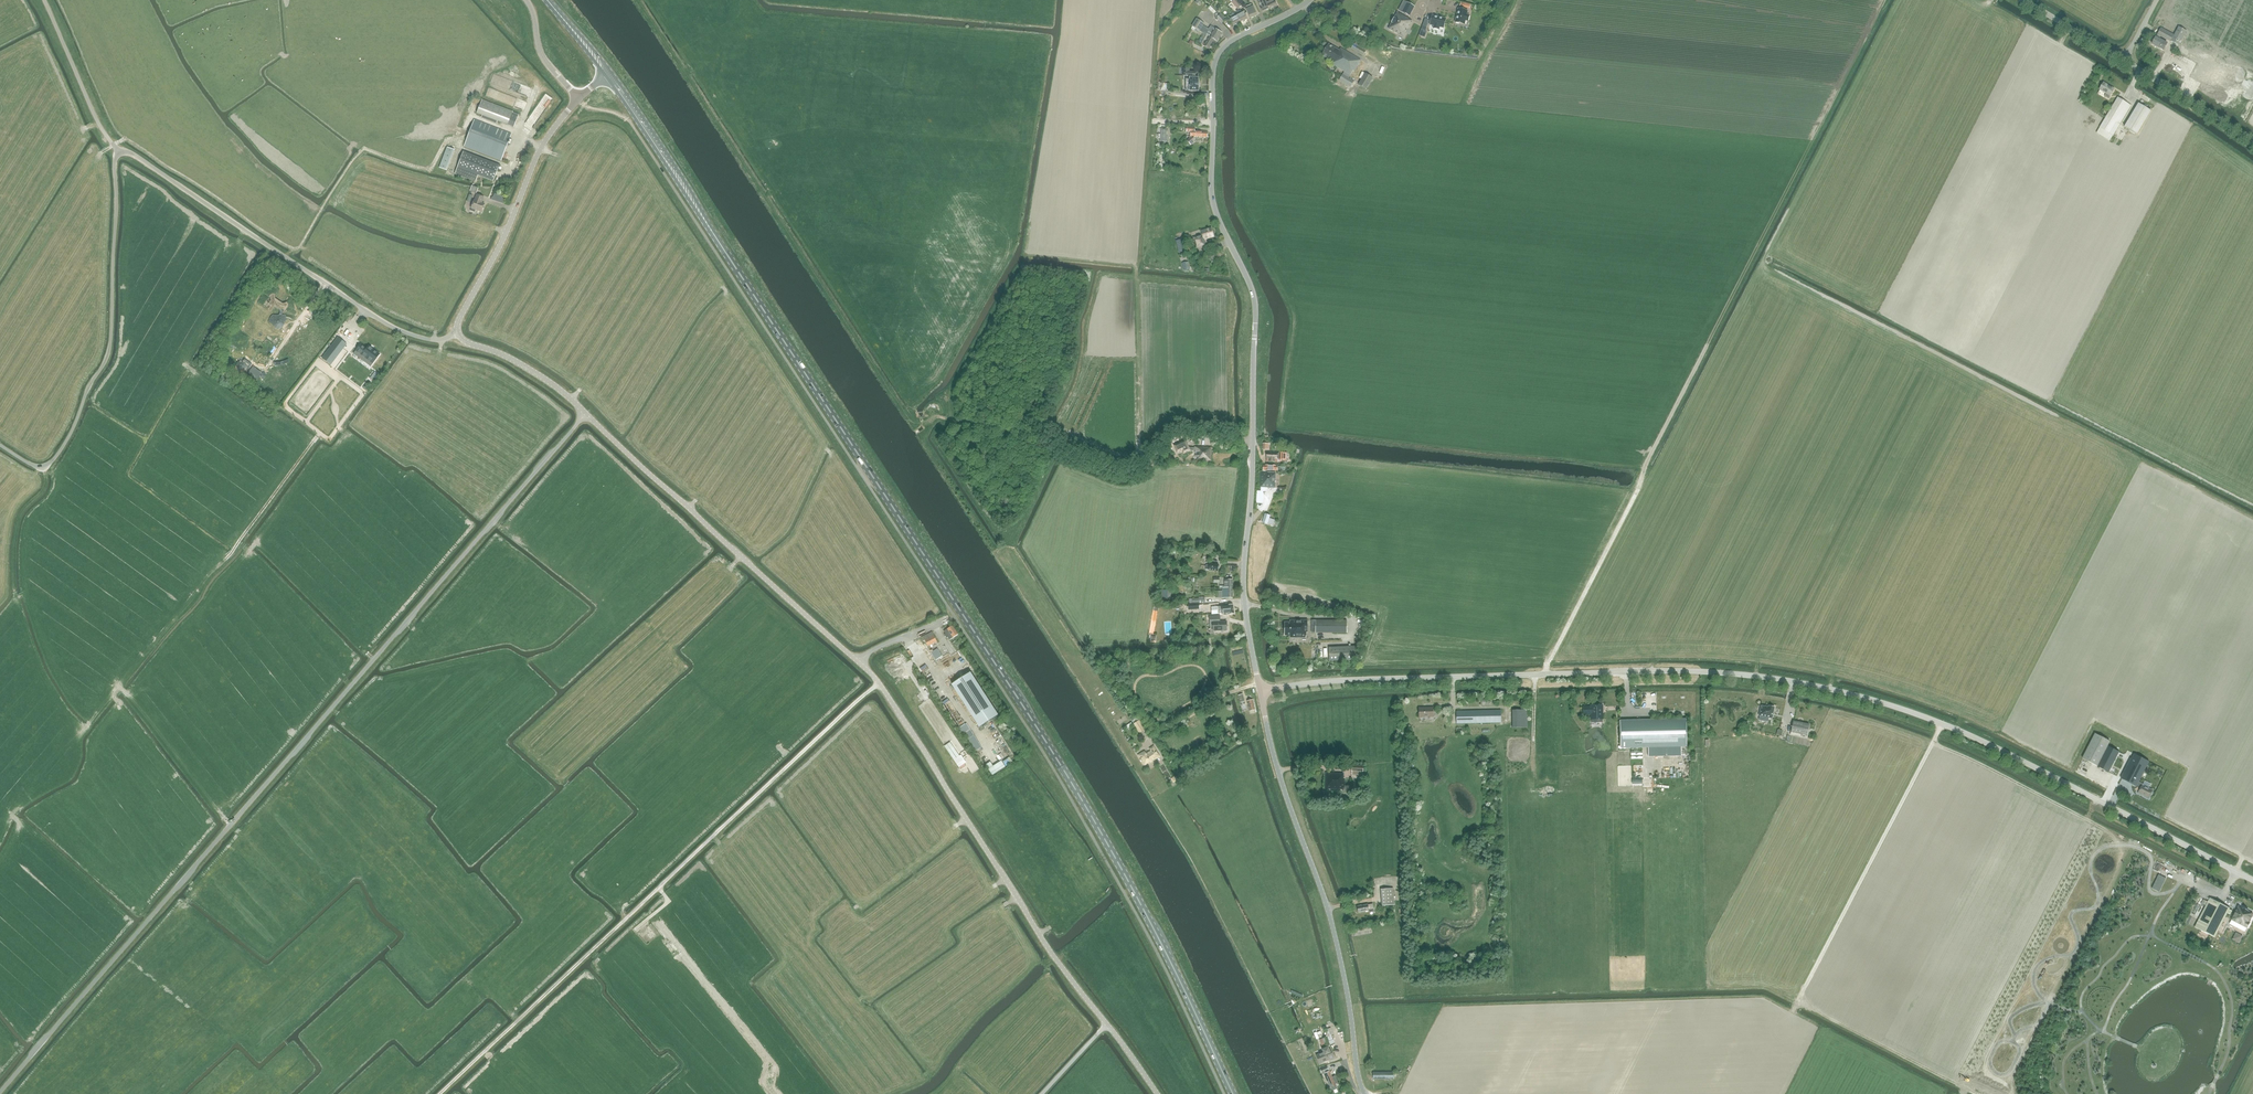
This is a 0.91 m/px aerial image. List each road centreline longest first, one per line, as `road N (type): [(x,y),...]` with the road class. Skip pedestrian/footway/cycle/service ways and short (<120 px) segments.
road 1 (primary): [(1233,1093),(1077,793),(608,73)]
road 2 (unclassified): [(2252,880),(1953,728),(1782,680),(1613,672),(1339,680),(1261,692)]
road 3 (unclassified): [(0,1092),(586,414)]
road 4 (unclassified): [(1157,1093),(1046,946),(879,683),(586,414)]
road 5 (track): [(1822,123),(1643,468),(1546,675)]
road 6 (track): [(440,1093),(879,683)]
road 7 (track): [(638,0),(908,419),(1004,433)]
road 8 (track): [(100,153),(126,137),(295,248),(365,148),(430,169),(472,116),(533,143)]
road 9 (track): [(342,431),(336,451),(316,461),(131,696),(231,824)]
road 10 (tertiary): [(1252,440),(1255,301),(1211,196),(1213,68),(1229,41),(1310,0)]
road 11 (tertiary): [(1364,1093),(1331,919),(1275,760),(1261,692)]
road 12 (unclassified): [(457,333),(440,341),(388,325),(140,158),(119,153)]
road 13 (unclassified): [(0,445),(34,466),(48,464),(105,361),(119,153)]
road 14 (track): [(572,400),(582,386),(577,377),(482,327),(561,163),(557,155)]
road 15 (unclassified): [(457,333),(541,148),(579,98)]
road 16 (tertiary): [(1261,692),(1244,596),(1252,440)]
road 17 (track): [(222,815),(341,676),(352,685)]
road 18 (unclassified): [(119,153),(44,0)]
road 19 (track): [(257,540),(374,659)]
road 20 (track): [(341,676),(346,648),(248,552)]
road 21 (track): [(1148,462),(1115,474),(1004,433)]
road 22 (unclassified): [(586,414),(535,372),(457,333)]
road 23 (tertiary): [(2252,143),(2123,61)]
road 24 (track): [(44,467),(45,487),(23,510),(15,533),(15,597),(24,595)]
road 25 (track): [(1135,754),(1232,692),(1259,685)]

